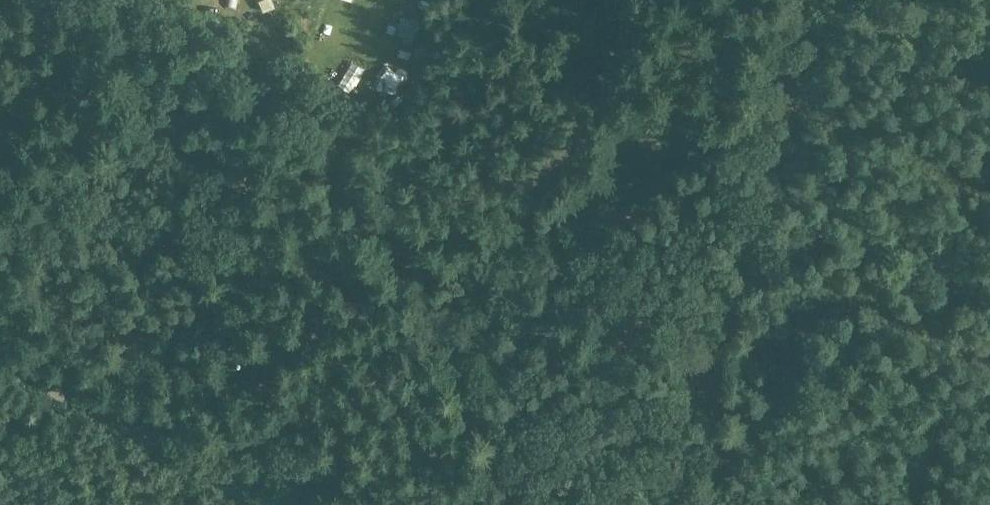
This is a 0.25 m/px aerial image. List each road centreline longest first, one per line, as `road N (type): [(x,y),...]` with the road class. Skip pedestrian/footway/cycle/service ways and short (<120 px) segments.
road 1 (track): [(810,0),(649,504)]
road 2 (unclassified): [(276,504),(0,353)]

